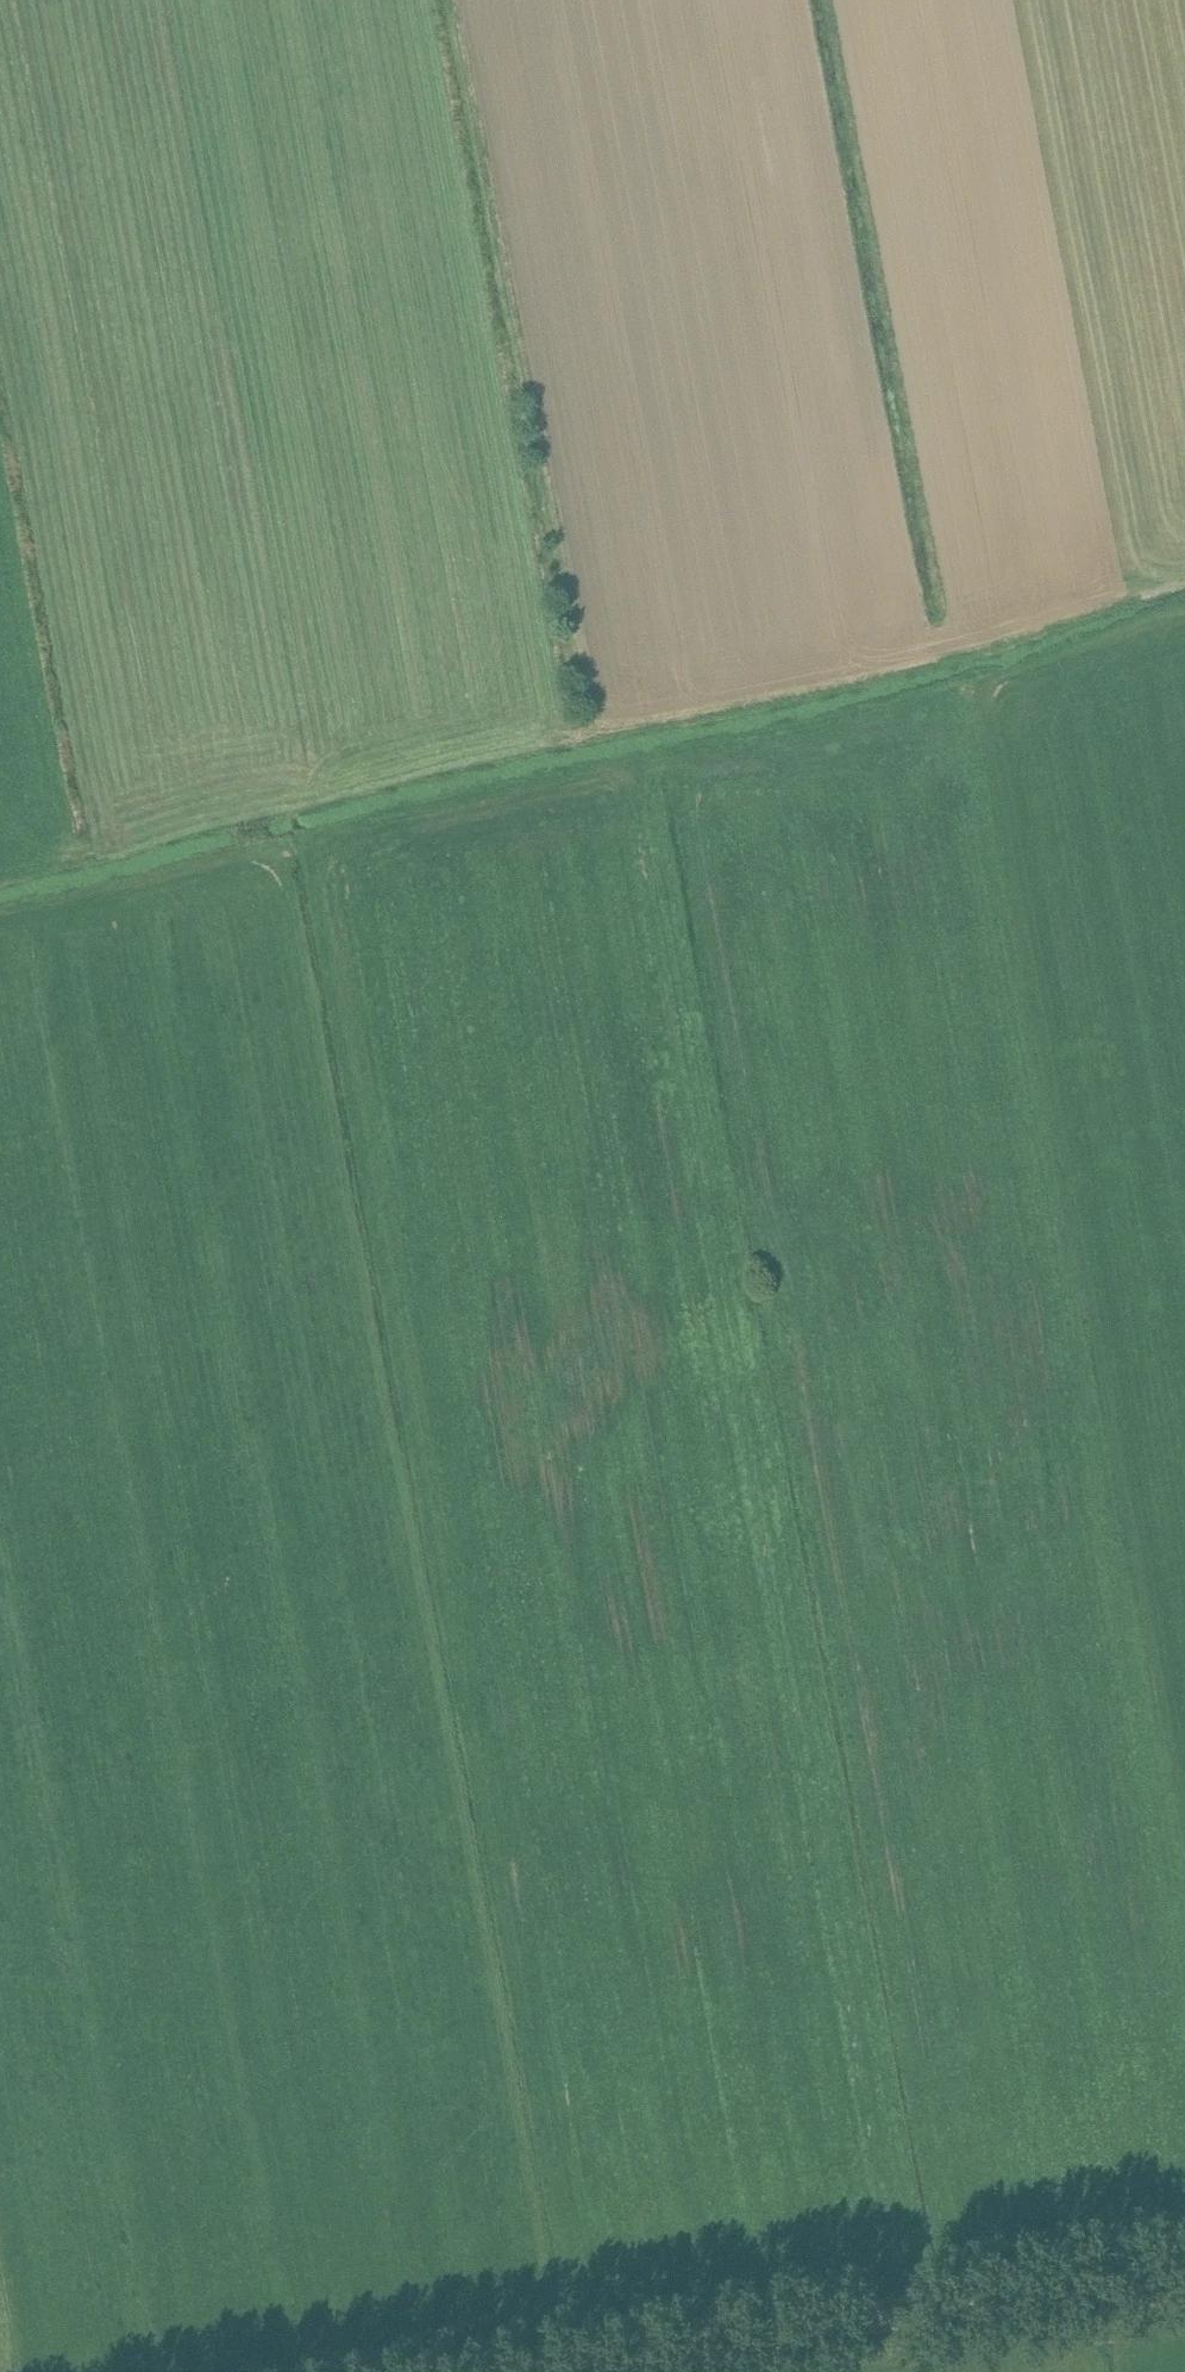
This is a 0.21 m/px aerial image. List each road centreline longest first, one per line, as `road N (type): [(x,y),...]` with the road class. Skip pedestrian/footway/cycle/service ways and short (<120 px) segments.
road 1 (unclassified): [(614,2371),(1184,2266)]

